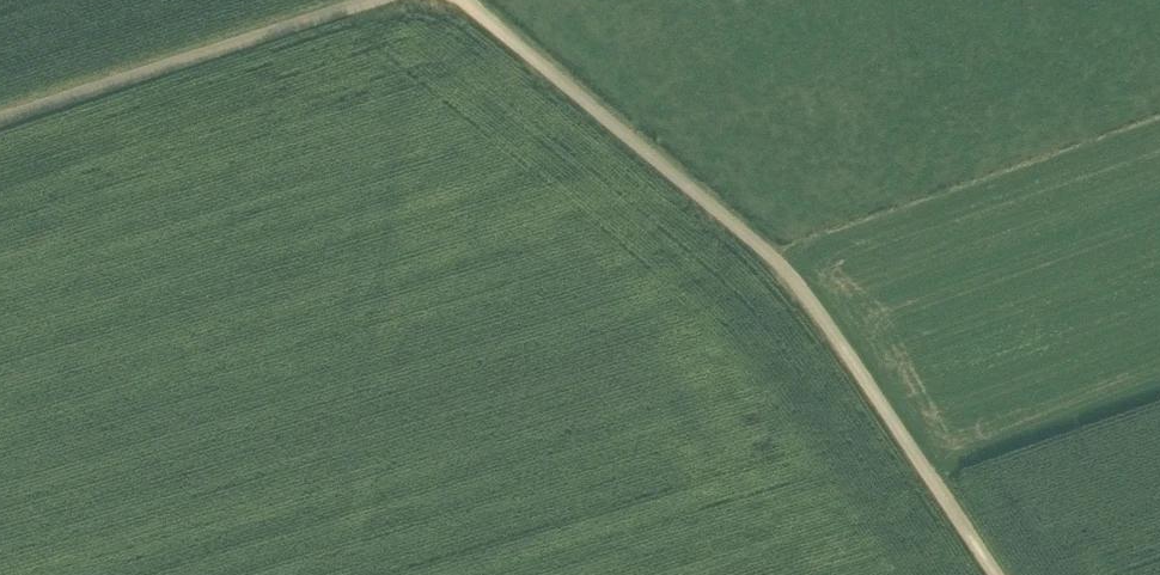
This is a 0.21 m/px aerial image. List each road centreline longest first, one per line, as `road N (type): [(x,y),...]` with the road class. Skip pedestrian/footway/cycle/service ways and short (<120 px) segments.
road 1 (track): [(469,0),(786,269),(994,574)]
road 2 (unclassified): [(0,118),(368,0)]

